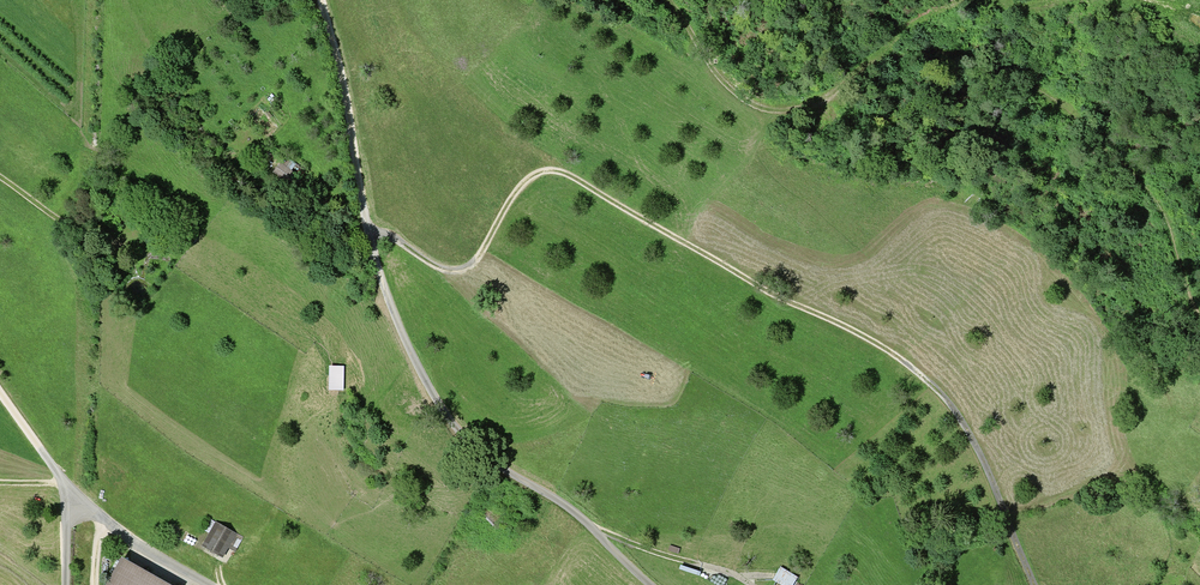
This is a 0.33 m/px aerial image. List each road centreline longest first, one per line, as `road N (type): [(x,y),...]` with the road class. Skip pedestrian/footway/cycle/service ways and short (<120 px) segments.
road 1 (track): [(1035,584),(978,449),(950,404),(887,349),(787,304),(557,172),(523,190),(480,260)]
road 2 (track): [(649,584),(578,514),(463,437),(421,371),(373,239),(323,0)]
road 3 (track): [(669,0),(742,100),(784,110),(838,89),(924,13),(1007,0)]
road 4 (track): [(66,584),(66,483),(0,389)]
road 5 (unclassified): [(66,483),(119,531),(209,584)]
road 6 (track): [(750,584),(594,532)]
road 7 (track): [(130,251),(61,222),(0,181)]
road 8 (track): [(900,359),(1003,262)]

